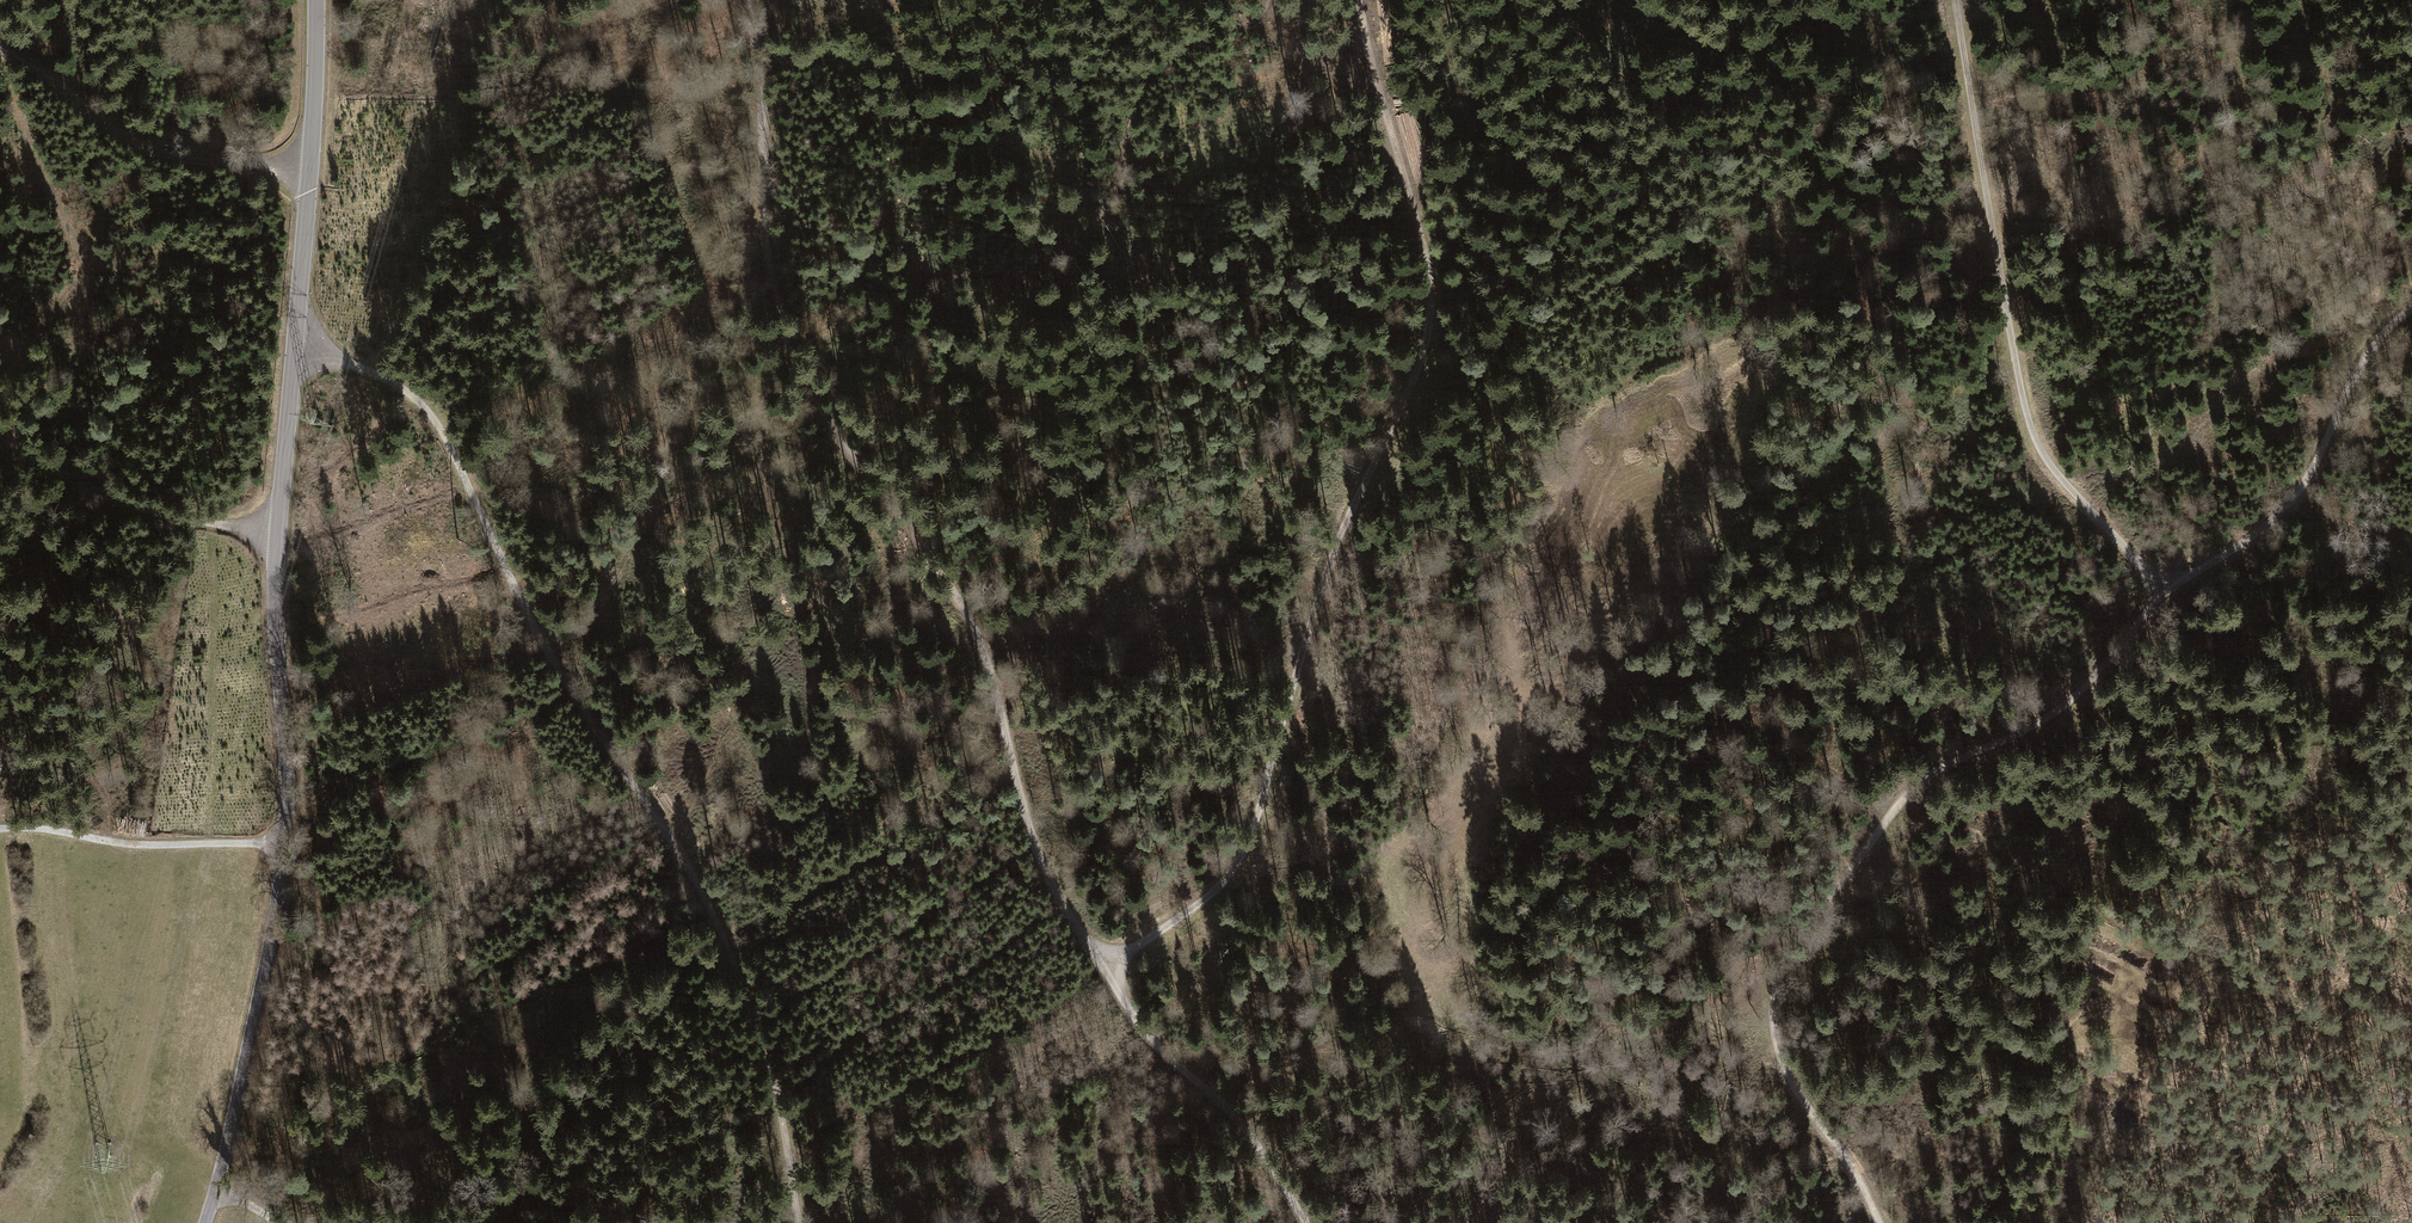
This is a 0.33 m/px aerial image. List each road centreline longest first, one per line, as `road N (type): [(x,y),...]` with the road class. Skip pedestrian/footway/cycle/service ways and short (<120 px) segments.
road 1 (track): [(751,0),(764,107),(767,267),(779,333),(826,418),(971,620),(996,686),(1031,836),(1058,897),(1144,1028),(1223,1104),(1306,1222)]
road 2 (tertiary): [(315,0),(310,168),(275,574),(286,751),(279,889),(244,1075),(203,1222)]
road 3 (track): [(1878,1222),(1776,1050),(1773,1009),(1788,966),(1909,792),(2064,705),(2166,591),(2289,504),(2358,369),(2411,309)]
road 4 (track): [(1103,967),(1204,900),(1241,856),(1332,554),(1426,342),(1431,281),(1358,0)]
road 5 (track): [(800,1222),(781,1121),(727,946),(690,872),(551,656),(428,414),(391,380),(294,351)]
road 6 (track): [(756,29),(866,175),(905,247),(927,266),(970,275),(1048,263),(1080,242),(1113,180),(1129,120),(1163,67),(1269,0)]
road 7 (track): [(1954,0),(2029,420),(2056,473),(2166,591)]
road 8 (track): [(927,266),(984,372),(1127,544),(1175,560),(1332,554)]
road 9 (track): [(1544,0),(1632,89),(1781,141),(1811,142),(1844,111),(1893,0)]
road 10 (track): [(0,53),(145,147),(214,163),(310,168)]
road 11 (track): [(0,432),(136,512),(278,527)]
road 12 (track): [(0,830),(131,845),(283,843)]
road 13 (track): [(1708,1222),(1731,1144),(1776,1050)]

